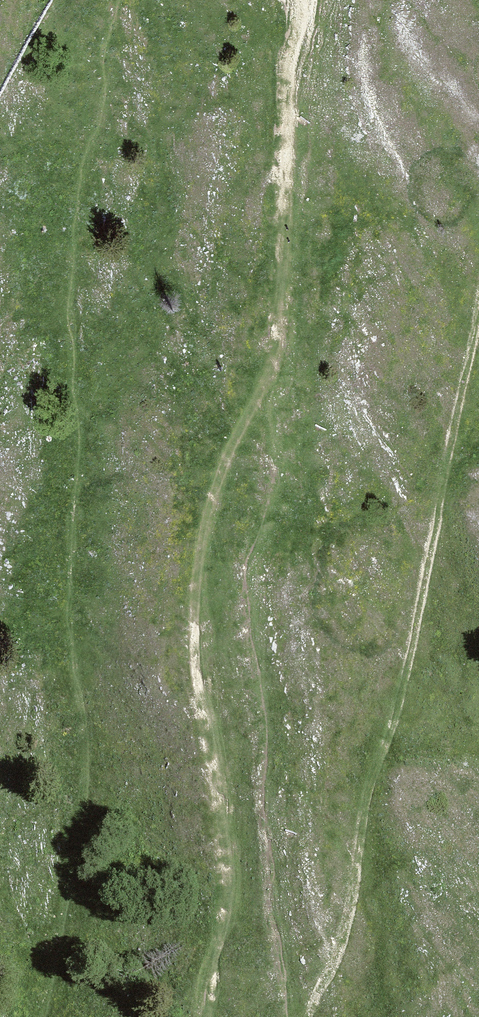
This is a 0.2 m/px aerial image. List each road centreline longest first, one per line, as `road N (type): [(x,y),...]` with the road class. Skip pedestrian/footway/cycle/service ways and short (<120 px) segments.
road 1 (track): [(211,1016),(226,877),(194,648),(197,583),(208,519),(271,360),(280,315),(298,0)]
road 2 (track): [(305,1016),(354,903),(369,781),(407,664),(478,314)]

